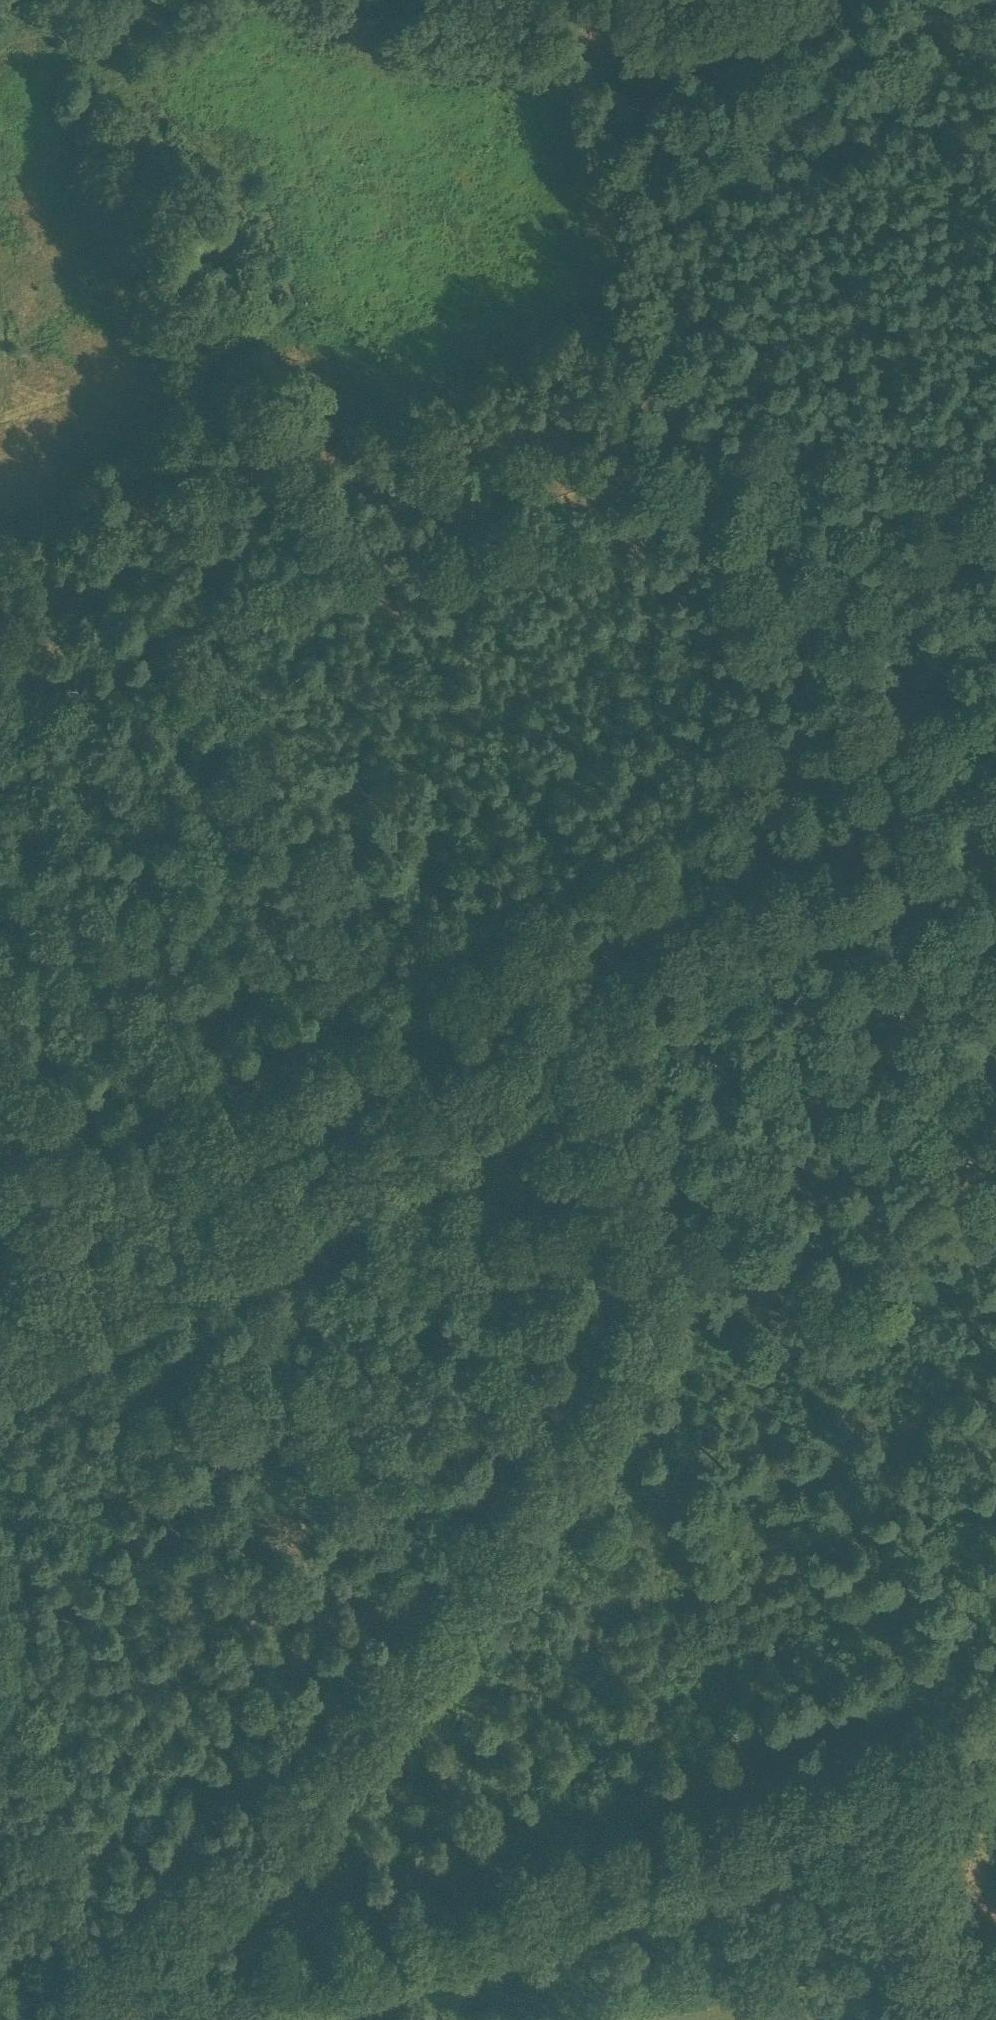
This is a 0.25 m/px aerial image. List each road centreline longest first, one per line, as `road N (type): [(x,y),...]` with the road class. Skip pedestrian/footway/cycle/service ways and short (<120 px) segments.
road 1 (track): [(995,790),(558,1036),(407,1134),(368,1144),(223,1137),(86,1094),(49,1078),(0,1027)]

